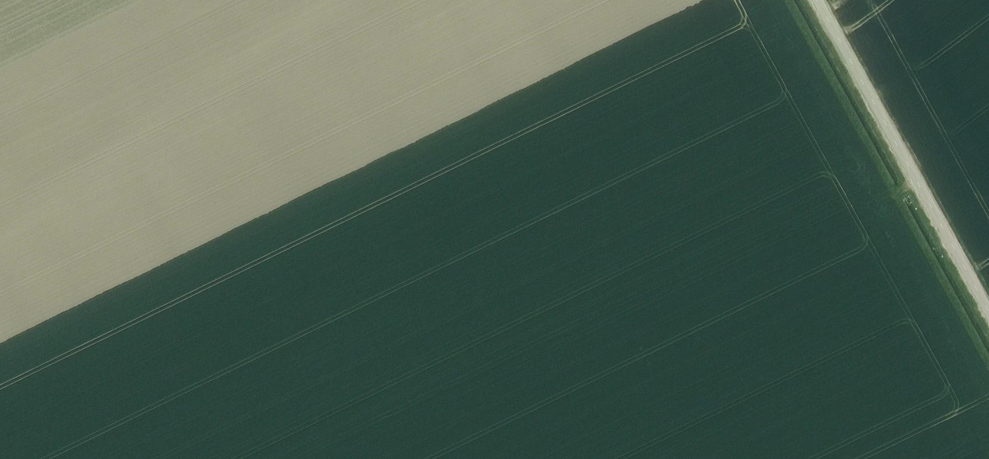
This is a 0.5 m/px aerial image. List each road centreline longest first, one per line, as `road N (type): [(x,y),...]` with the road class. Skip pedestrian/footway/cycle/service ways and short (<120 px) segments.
road 1 (tertiary): [(988,309),(818,0)]

